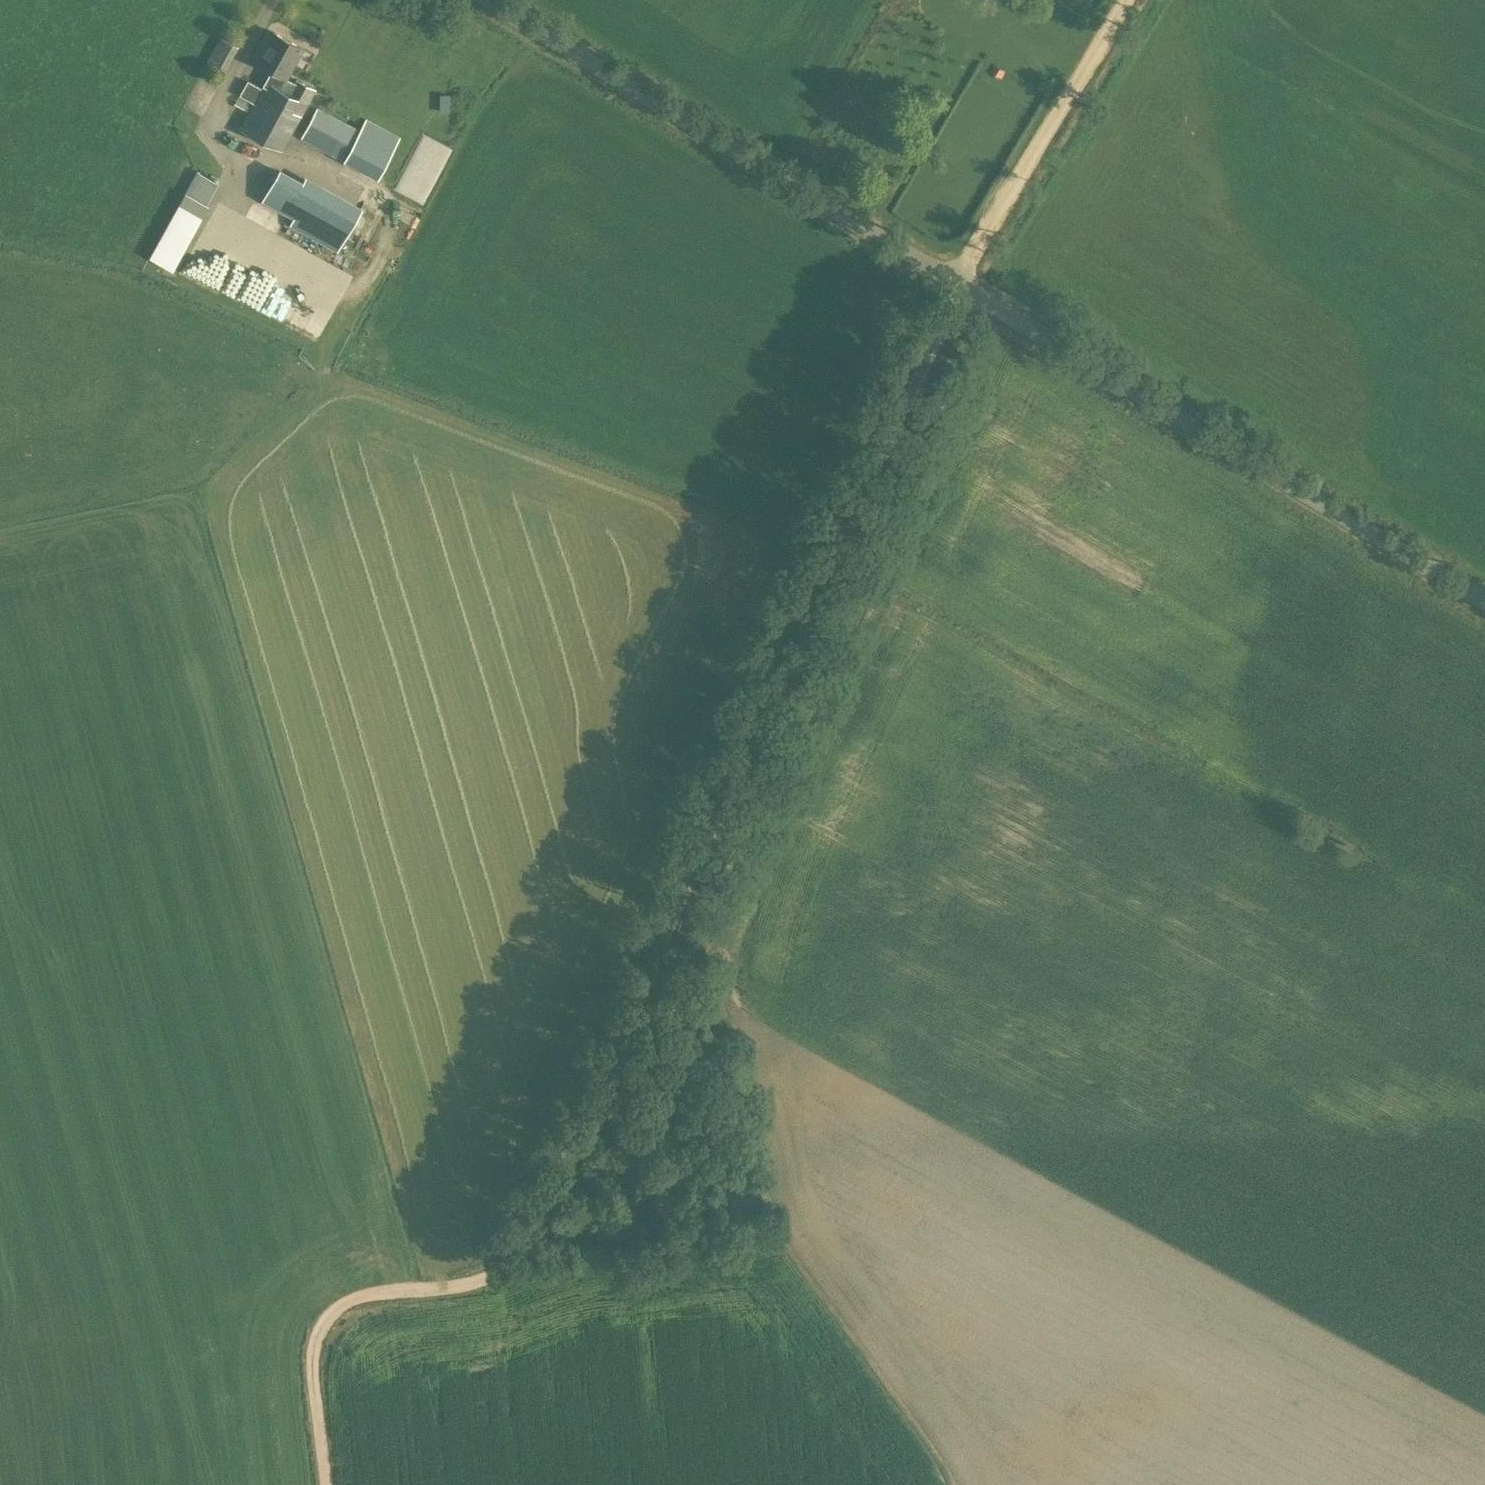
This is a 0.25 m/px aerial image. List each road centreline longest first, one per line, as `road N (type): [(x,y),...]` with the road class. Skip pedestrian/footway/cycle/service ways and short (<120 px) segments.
road 1 (unclassified): [(327,1484),(316,1358),(323,1328),(340,1306),(367,1296),(494,1278),(522,1251),(966,291)]
road 2 (tertiary): [(966,291),(1484,602)]
road 3 (tertiary): [(492,0),(966,291)]
road 4 (track): [(957,285),(1125,0)]

